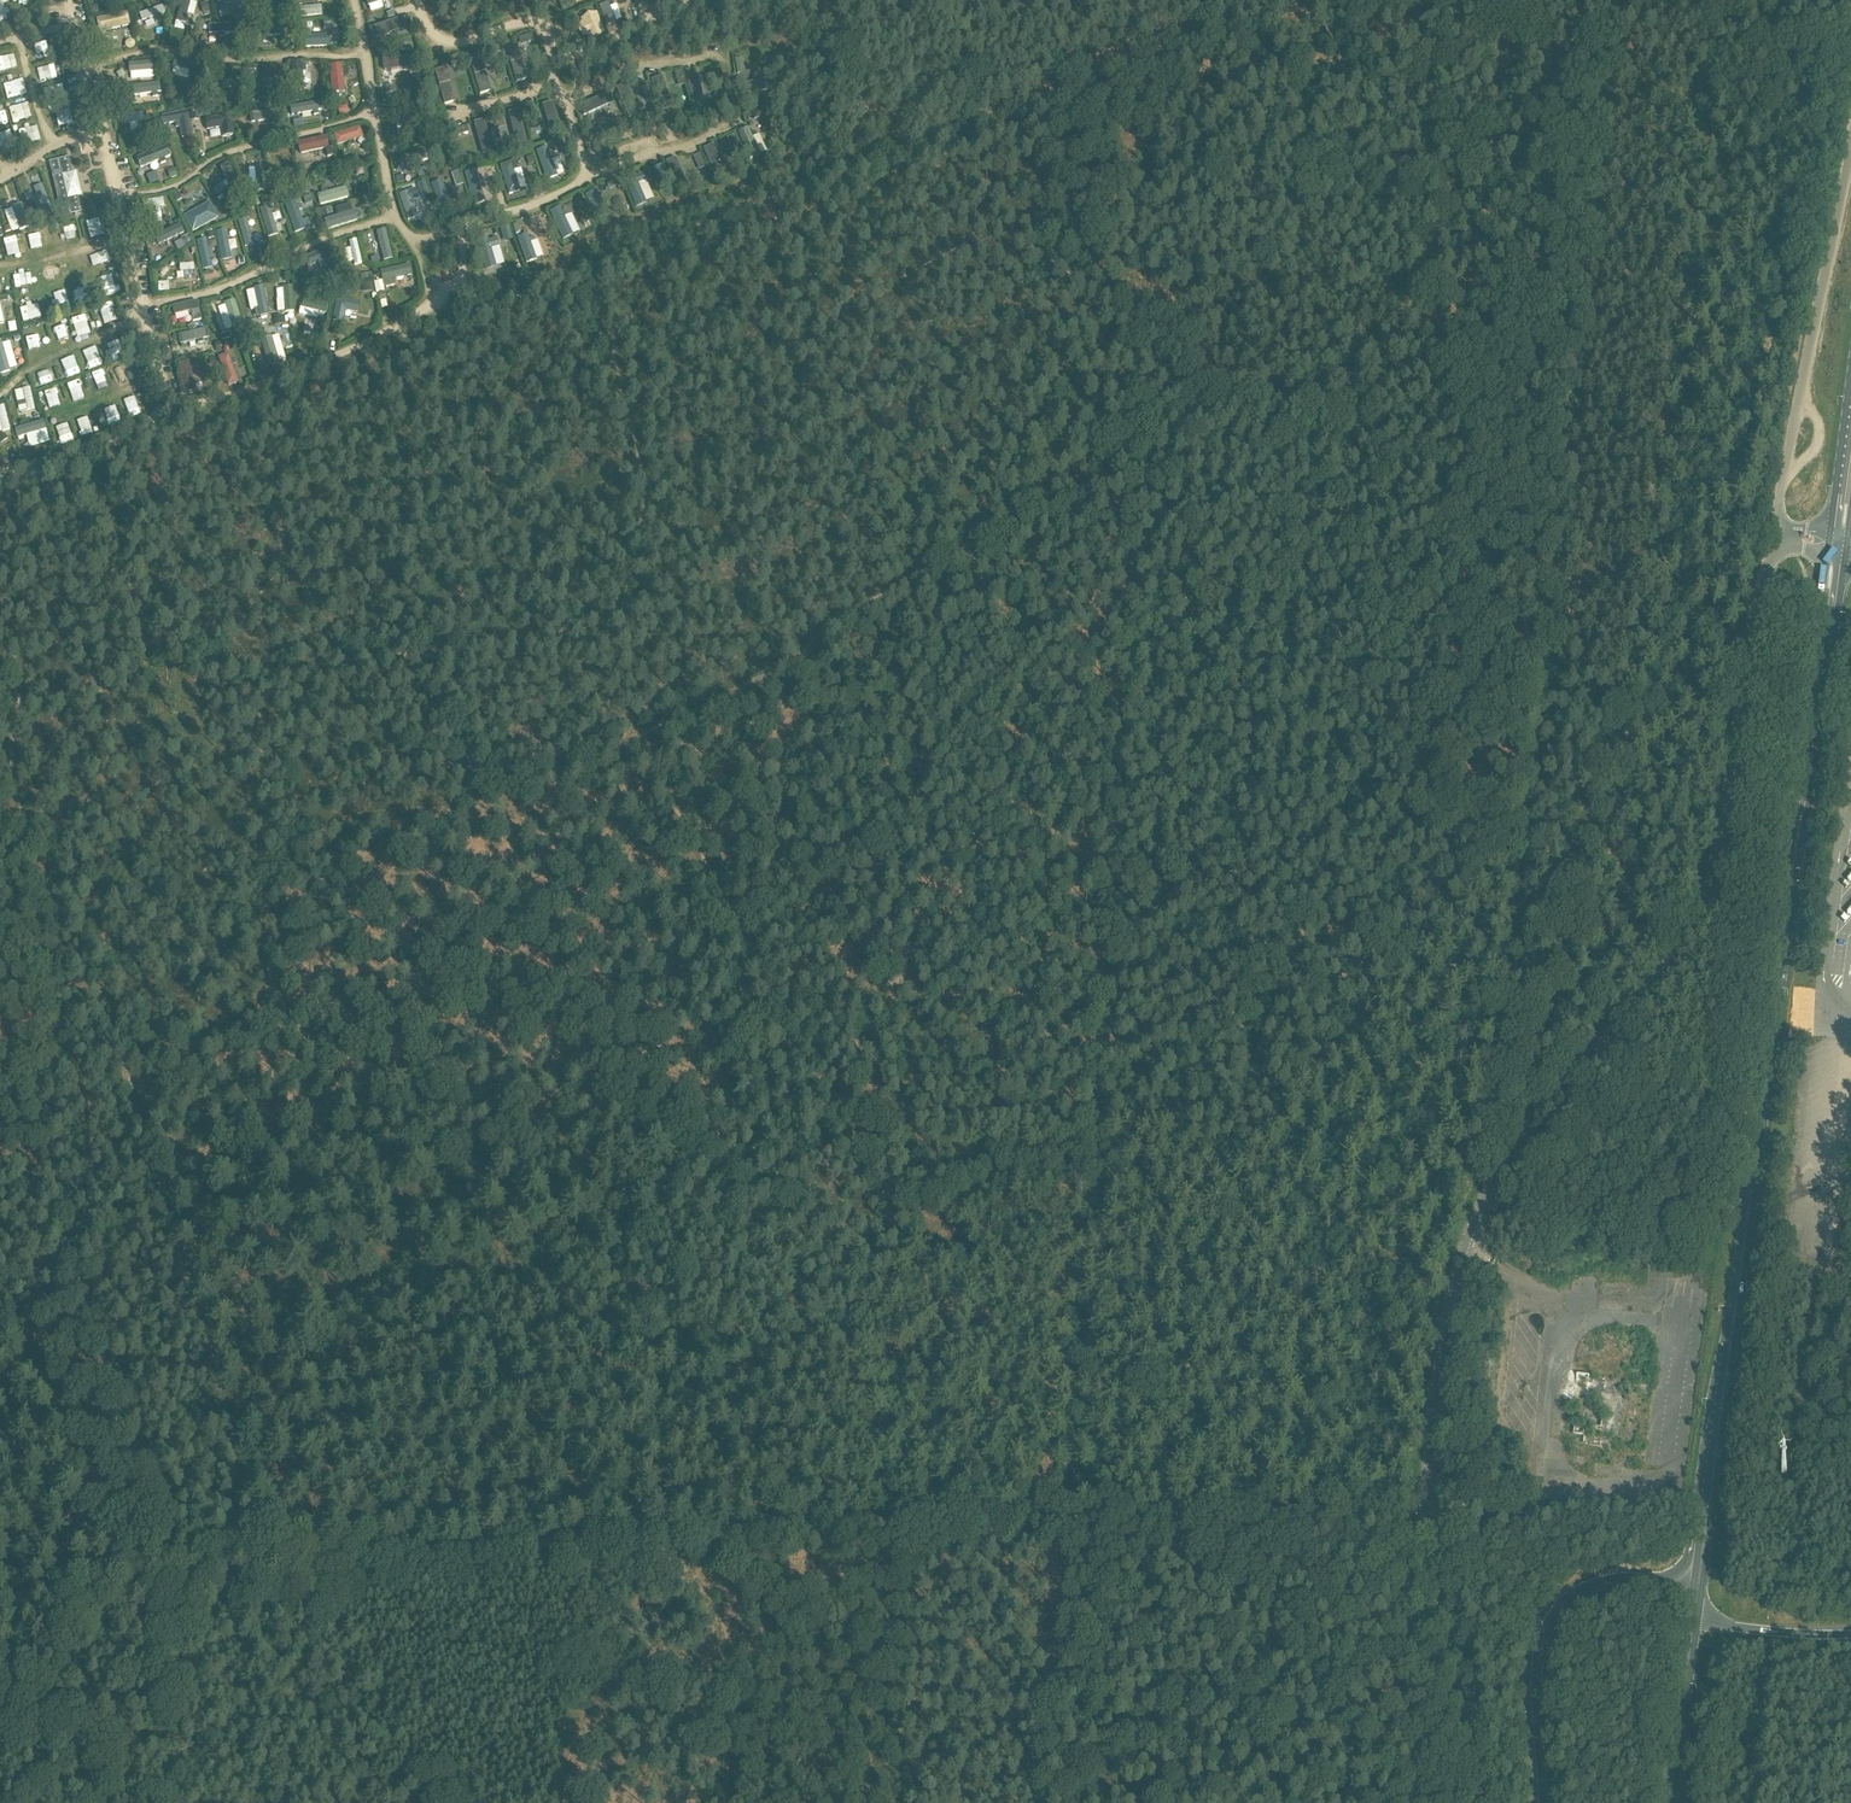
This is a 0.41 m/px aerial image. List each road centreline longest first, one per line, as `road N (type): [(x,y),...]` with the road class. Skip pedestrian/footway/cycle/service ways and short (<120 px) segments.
road 1 (track): [(1047,91),(1056,125),(1041,239),(1046,253),(1131,322),(1136,376),(1125,431),(1079,476),(1000,516),(769,672),(631,738),(717,882),(780,1037),(769,1072),(620,1253),(617,1275),(640,1321),(654,1382),(658,1539)]
road 2 (tertiary): [(1428,1503),(1440,1361),(1475,1221),(1535,1123),(1664,974),(1714,885),(1732,824),(1773,534)]
road 3 (primary): [(1698,1587),(1837,542)]
road 4 (track): [(0,1598),(237,1555),(890,1524)]
road 5 (track): [(259,1533),(344,1288),(370,1238),(390,1221),(456,1202),(538,1210),(565,1221),(617,1275)]
road 6 (unclassified): [(890,1524),(1428,1503)]
road 7 (track): [(698,1149),(596,1076),(419,990),(401,990),(289,1034)]
road 8 (track): [(152,1165),(265,1560)]
road 9 (tertiary): [(1773,534),(1850,151)]
road 10 (motorway): [(1698,1587),(1613,1582),(1557,1617),(1536,1666),(1544,1802)]
road 11 (tertiary): [(1481,1802),(1428,1503)]
road 12 (track): [(1034,1802),(1076,1517)]
road 13 (track): [(722,1802),(746,1529)]
road 14 (primary): [(1670,1802),(1693,1622)]
road 15 (track): [(1818,1298),(1797,1466)]
road 16 (motorway): [(1850,1635),(1693,1622)]

